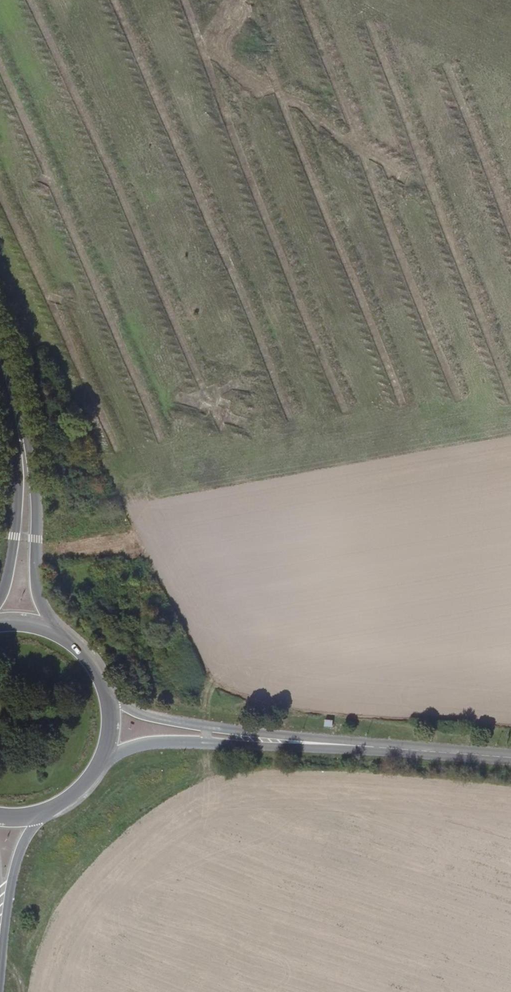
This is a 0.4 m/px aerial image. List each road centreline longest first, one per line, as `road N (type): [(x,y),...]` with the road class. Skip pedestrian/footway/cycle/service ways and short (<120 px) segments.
road 1 (secondary): [(54,632),(38,601),(32,482),(5,381)]
road 2 (secondary): [(5,381),(14,505),(0,592)]
road 3 (tertiary): [(97,765),(161,743),(305,744)]
road 4 (tertiary): [(305,744),(159,720),(104,690)]
road 5 (tertiary): [(305,744),(510,759)]
road 6 (secondary): [(0,946),(16,856),(40,814)]

